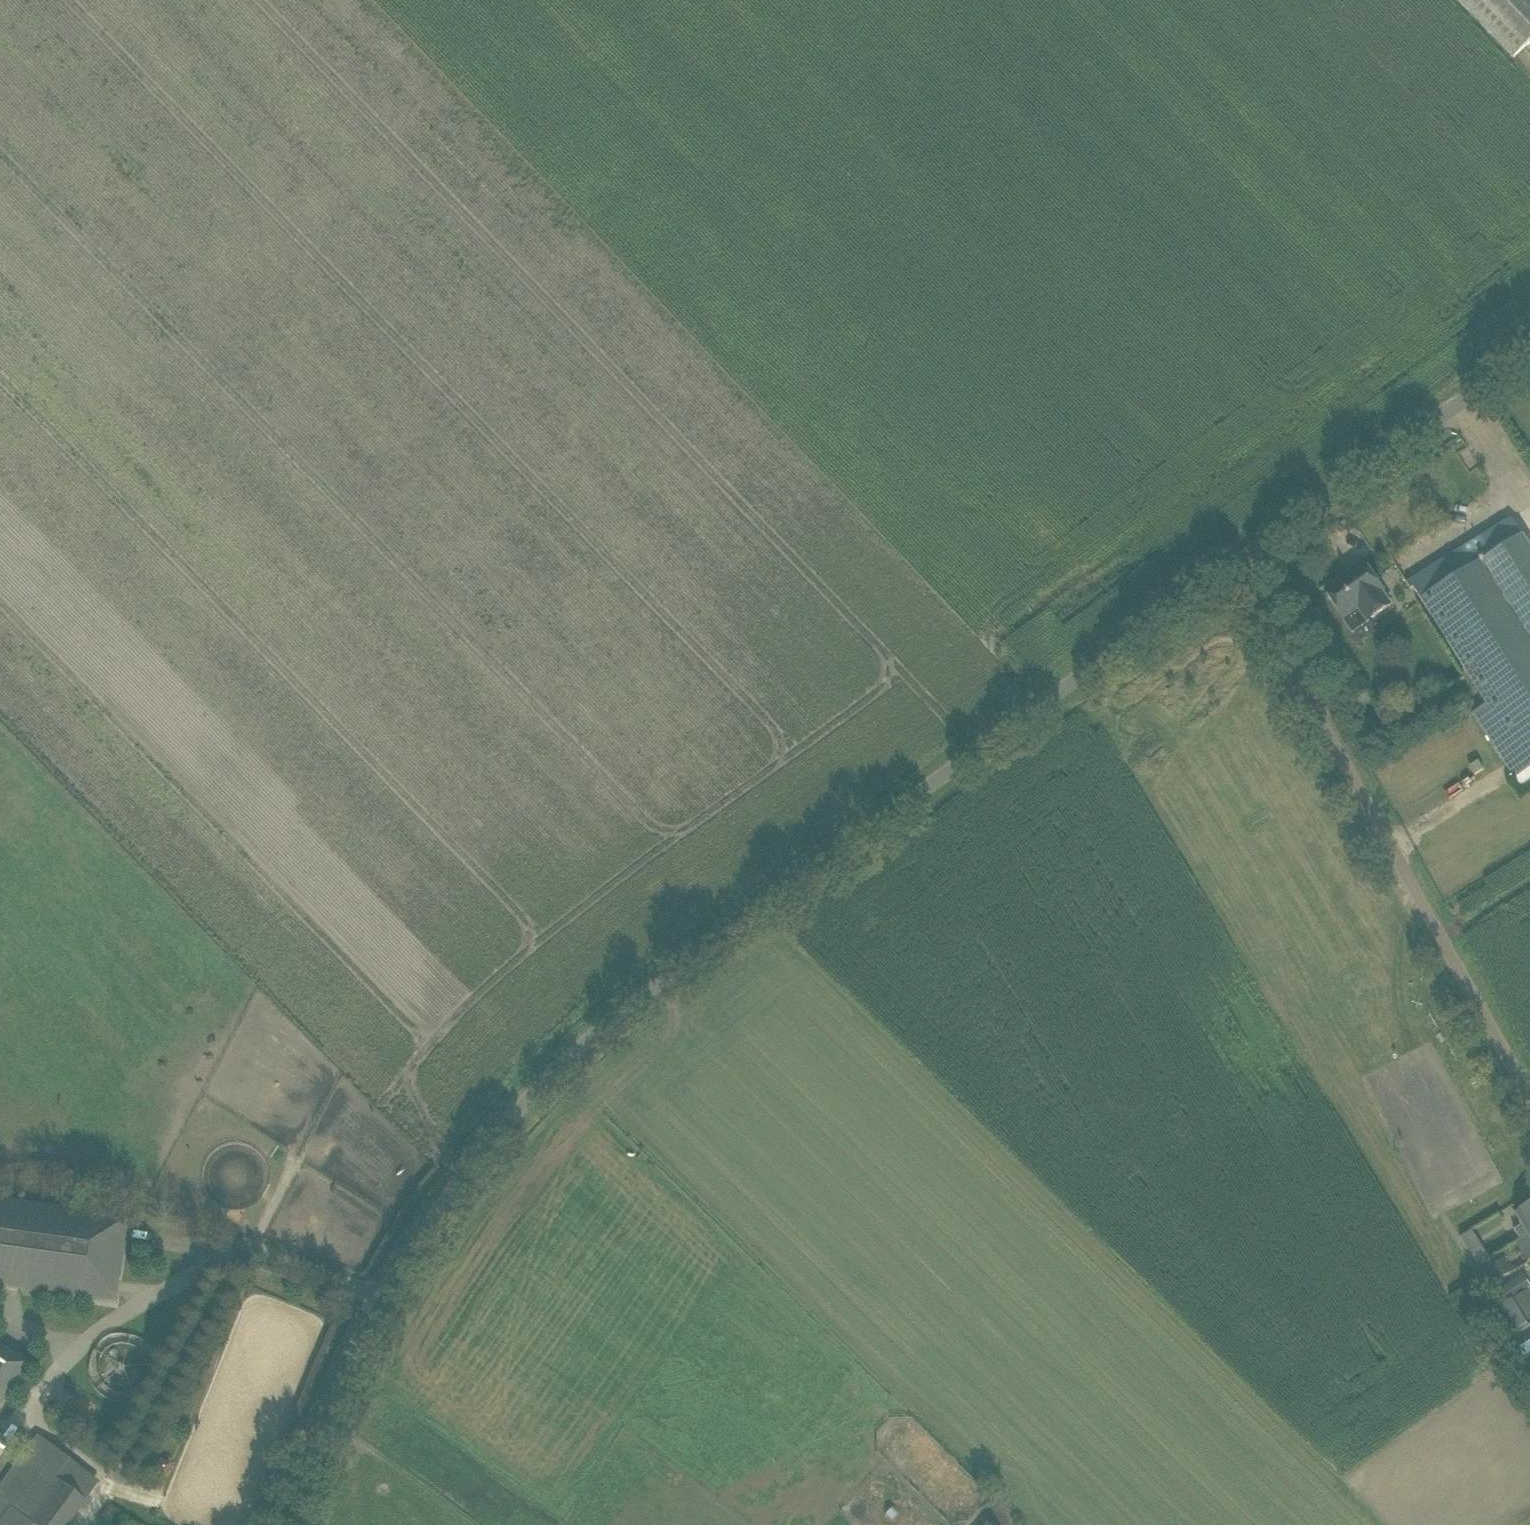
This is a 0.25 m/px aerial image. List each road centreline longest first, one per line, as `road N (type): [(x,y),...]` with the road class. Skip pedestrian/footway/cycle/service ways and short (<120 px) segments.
road 1 (tertiary): [(289,1524),(360,1340),(423,1231),(495,1136),(576,1052),(1235,564)]
road 2 (residential): [(1529,1099),(1235,564)]
road 3 (tertiary): [(1235,564),(1529,350)]

